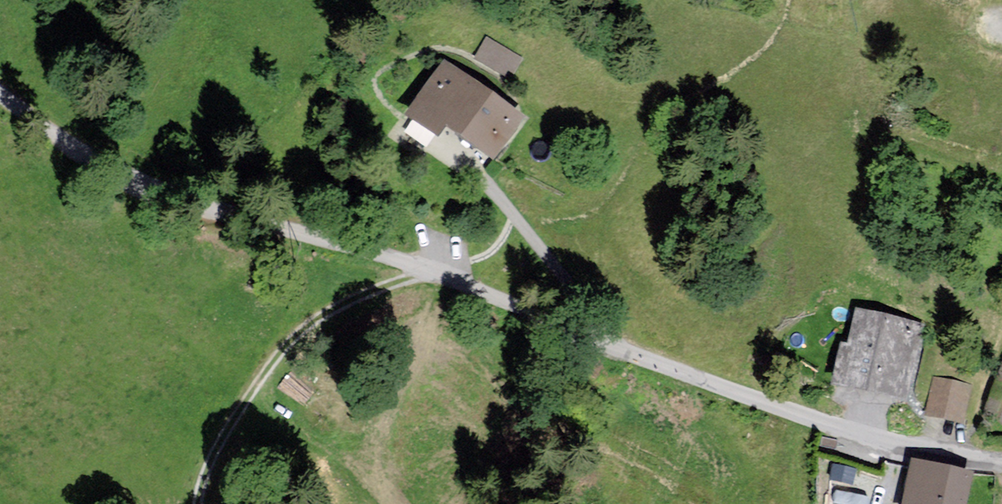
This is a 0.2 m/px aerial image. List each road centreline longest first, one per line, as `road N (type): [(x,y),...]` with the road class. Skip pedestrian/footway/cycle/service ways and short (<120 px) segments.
road 1 (unclassified): [(0,93),(84,155),(213,209),(480,289),(615,348),(852,433),(1001,463)]
road 2 (track): [(424,272),(303,332),(239,413),(202,503)]

